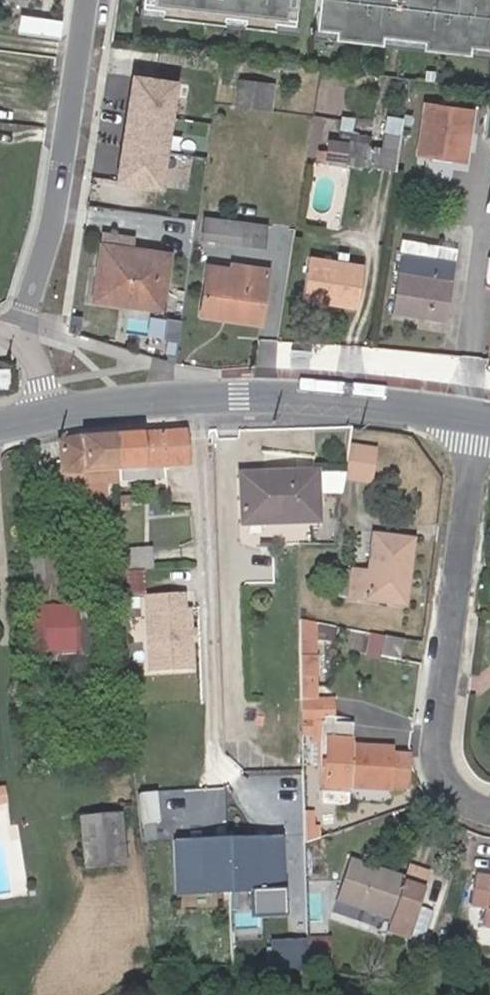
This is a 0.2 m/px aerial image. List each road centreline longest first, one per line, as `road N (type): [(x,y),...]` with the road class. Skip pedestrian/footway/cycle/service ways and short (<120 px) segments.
road 1 (tertiary): [(43,415),(268,398),(481,418)]
road 2 (residential): [(481,418),(435,751),(454,793),(489,811)]
road 3 (unclassified): [(20,342),(55,220),(86,0)]

